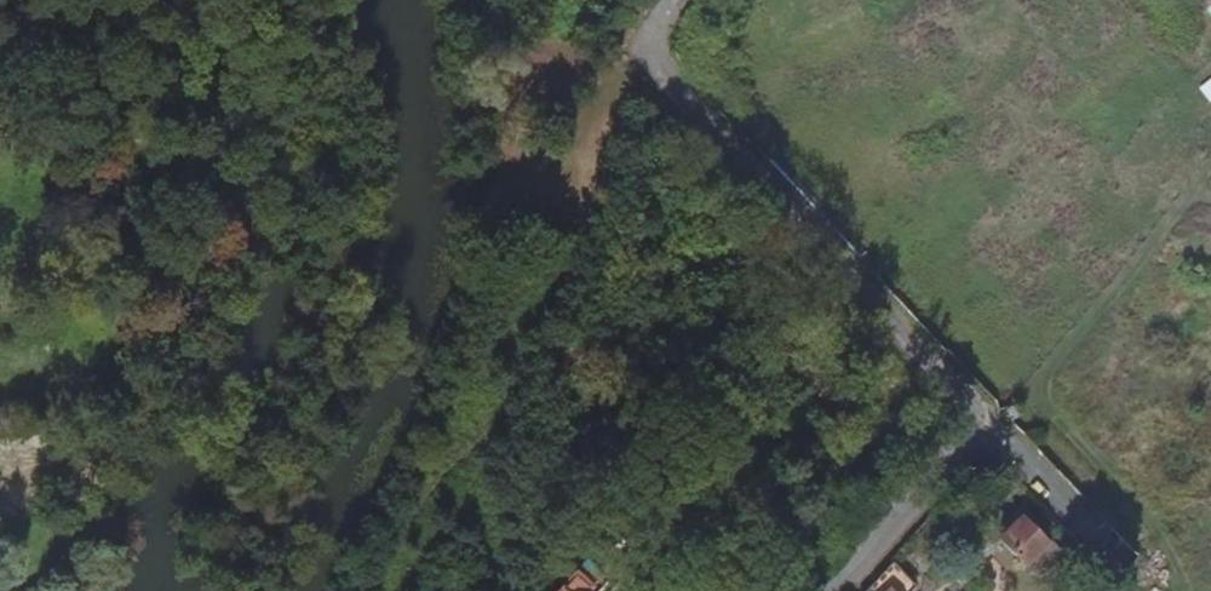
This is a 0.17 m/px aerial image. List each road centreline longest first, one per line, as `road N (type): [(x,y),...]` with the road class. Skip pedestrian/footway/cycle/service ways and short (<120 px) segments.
road 1 (residential): [(985,417),(641,49)]
road 2 (residential): [(832,590),(985,417)]
road 3 (residential): [(1124,558),(985,417)]

